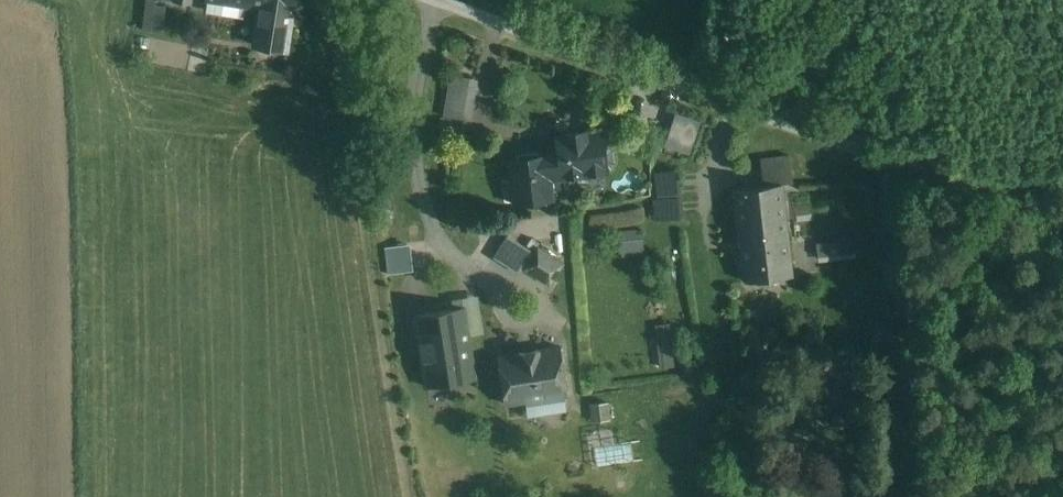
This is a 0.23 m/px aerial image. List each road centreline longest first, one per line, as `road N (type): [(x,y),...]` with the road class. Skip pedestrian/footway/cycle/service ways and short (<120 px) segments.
road 1 (unclassified): [(449,0),(1062,220)]

